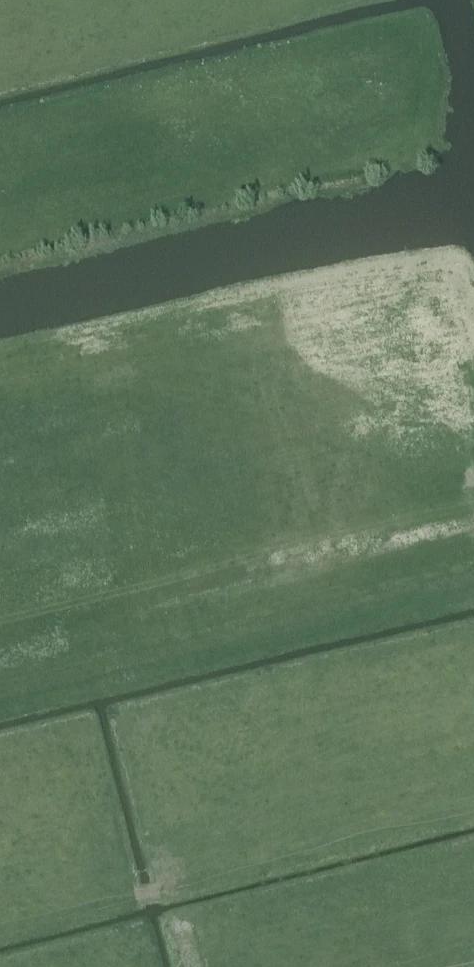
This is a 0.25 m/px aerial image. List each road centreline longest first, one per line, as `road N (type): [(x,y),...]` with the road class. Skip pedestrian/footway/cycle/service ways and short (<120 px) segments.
road 1 (track): [(0,673),(473,562)]

